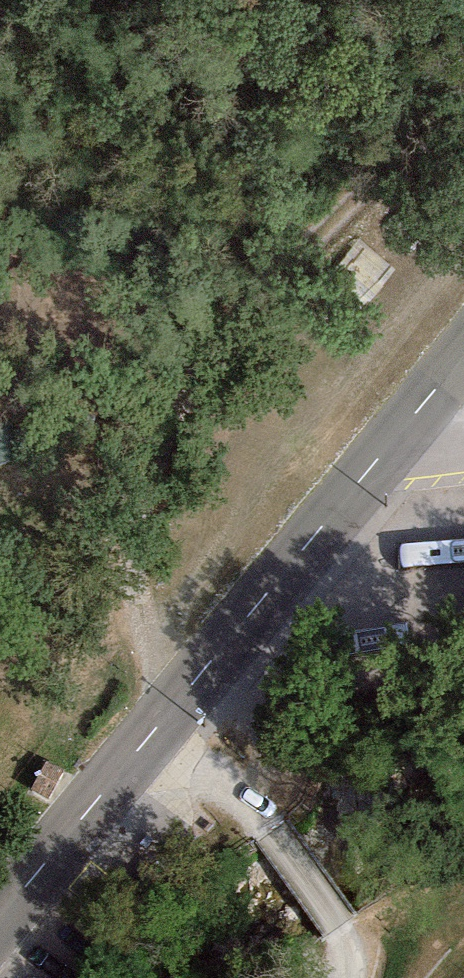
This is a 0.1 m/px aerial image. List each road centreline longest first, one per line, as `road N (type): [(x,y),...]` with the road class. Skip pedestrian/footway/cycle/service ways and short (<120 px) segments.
road 1 (track): [(339,977),(346,956),(339,932),(269,833),(162,721),(138,587),(159,422),(243,320),(463,90)]
road 2 (tertiary): [(463,353),(0,918)]

